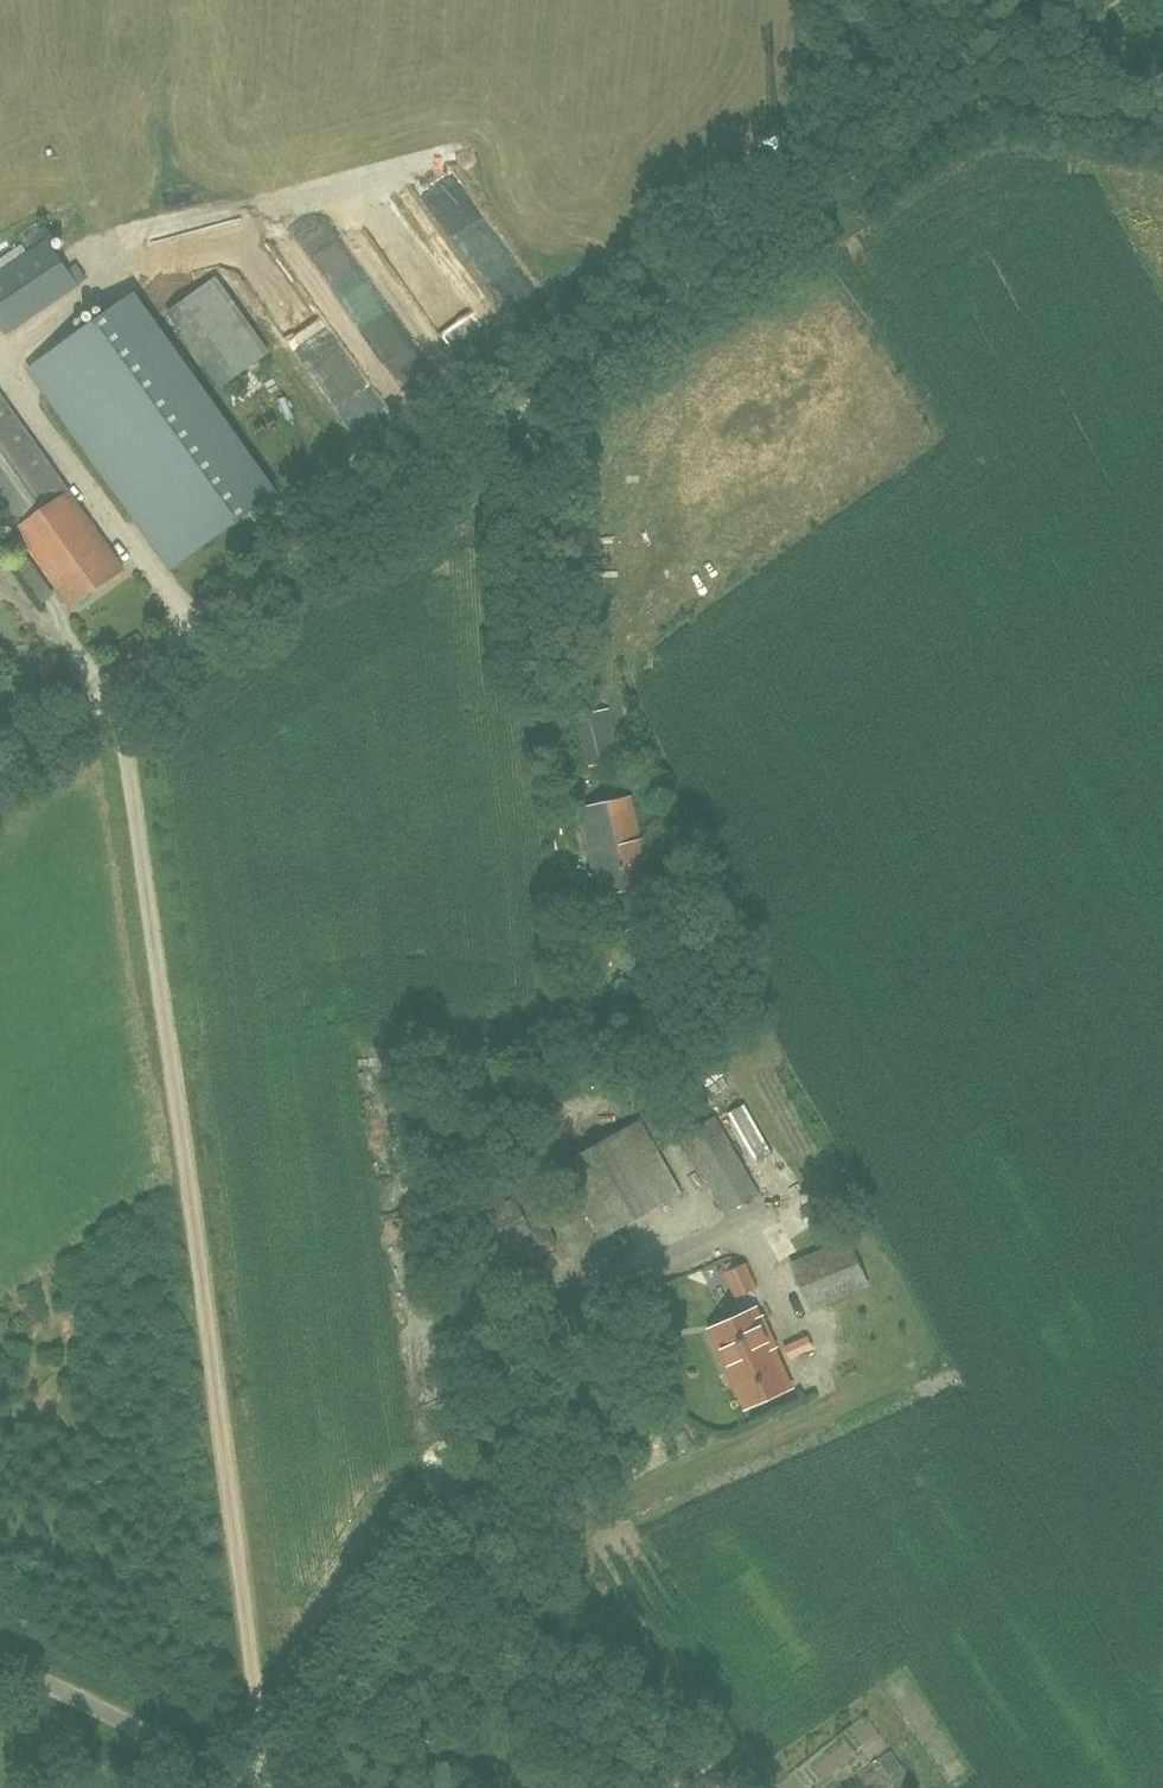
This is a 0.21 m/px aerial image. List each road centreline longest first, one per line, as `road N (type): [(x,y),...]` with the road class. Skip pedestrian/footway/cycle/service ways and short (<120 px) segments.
road 1 (track): [(107,690),(850,169),(955,99),(983,87),(1021,85)]
road 2 (track): [(270,1787),(114,703)]
road 3 (unclassified): [(249,1787),(0,1661)]
road 4 (track): [(1021,85),(1162,115)]
road 5 (track): [(0,766),(107,690)]
road 6 (track): [(1110,0),(1044,44),(1021,85)]

